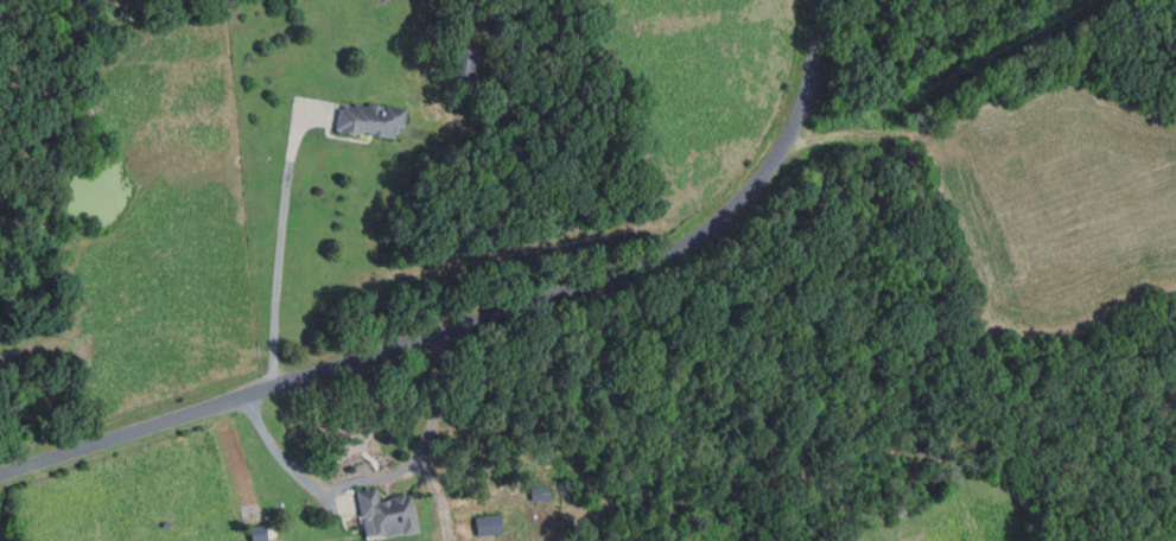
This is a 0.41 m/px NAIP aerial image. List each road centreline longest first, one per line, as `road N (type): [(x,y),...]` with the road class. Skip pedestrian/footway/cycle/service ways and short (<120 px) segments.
road 1 (residential): [(0,475),(663,257),(748,196),(780,148),(814,57),(819,0)]

